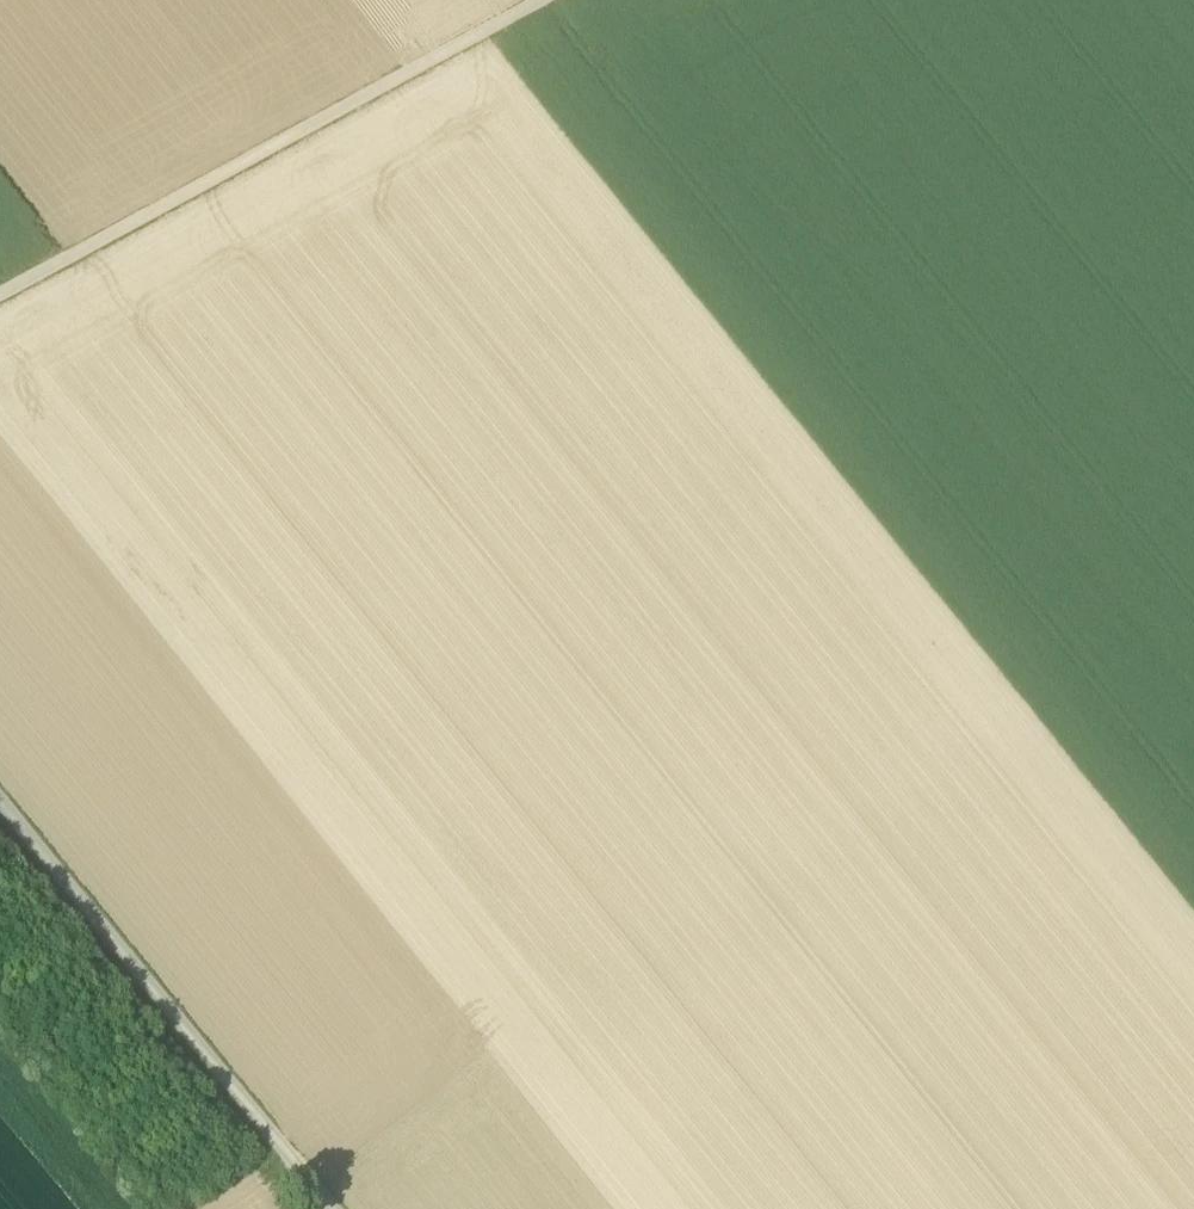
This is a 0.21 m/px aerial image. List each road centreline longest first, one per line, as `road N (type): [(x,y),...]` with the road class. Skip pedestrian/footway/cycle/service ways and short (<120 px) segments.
road 1 (track): [(539,0),(0,292)]
road 2 (track): [(0,795),(334,1208)]

